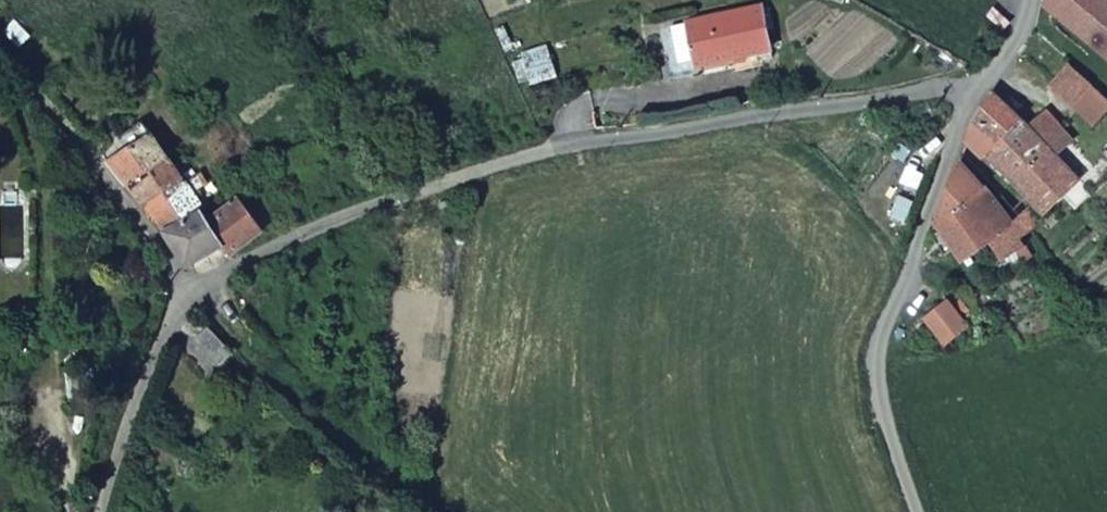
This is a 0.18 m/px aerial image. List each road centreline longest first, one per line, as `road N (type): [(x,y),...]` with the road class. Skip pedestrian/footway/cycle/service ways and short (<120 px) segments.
road 1 (unclassified): [(964,95),(937,88),(575,143),(322,225),(191,297)]
road 2 (unclassified): [(916,511),(888,432),(875,358),(966,119),(964,95)]
road 3 (unclassified): [(191,297),(154,353),(99,511)]
road 4 (residential): [(191,297),(91,155)]
road 5 (residential): [(964,95),(1009,52),(1032,0)]

